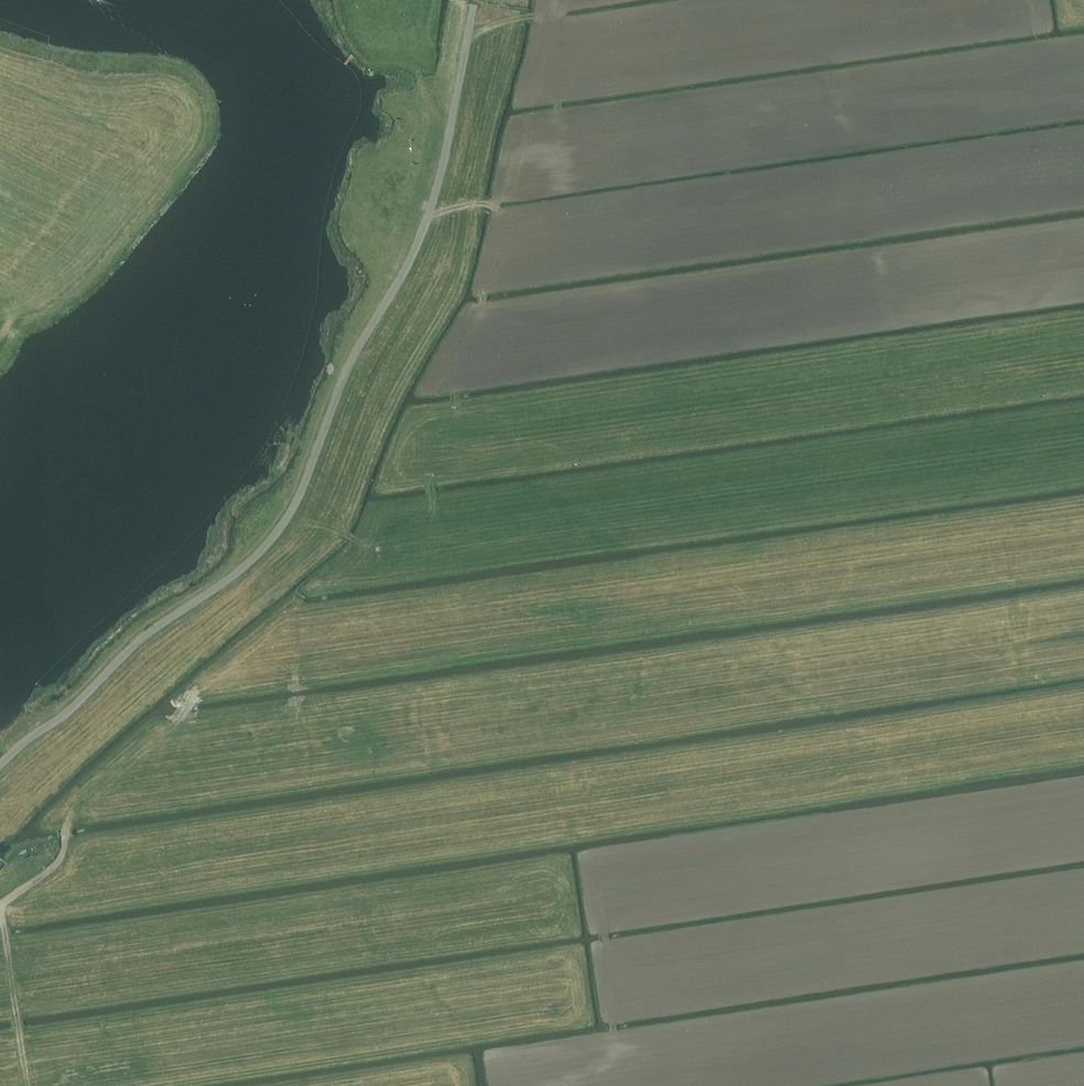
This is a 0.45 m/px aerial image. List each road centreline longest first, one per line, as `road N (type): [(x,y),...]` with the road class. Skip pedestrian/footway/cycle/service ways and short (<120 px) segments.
road 1 (unclassified): [(0,764),(66,714),(139,640),(243,570),(285,520),(334,398),(415,252),(448,142),(475,0)]
road 2 (track): [(542,1085),(602,1065),(614,1041),(604,922)]

